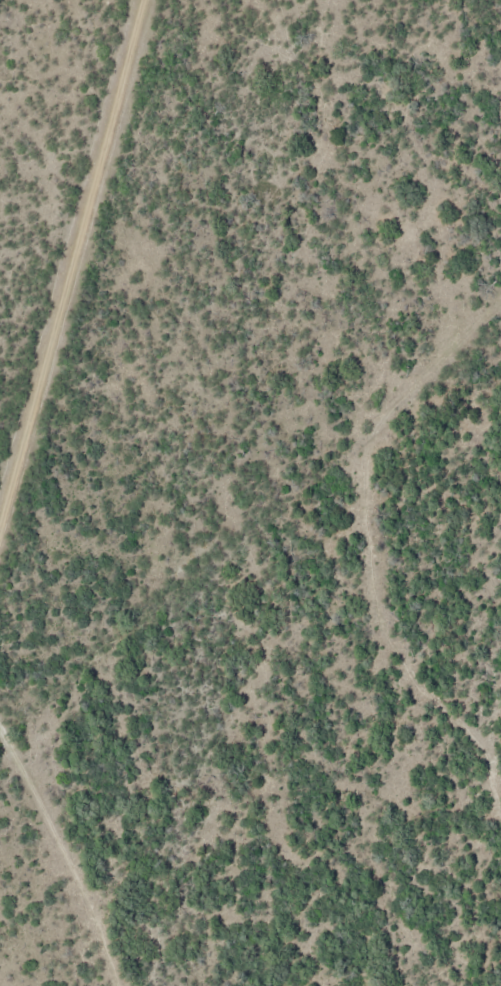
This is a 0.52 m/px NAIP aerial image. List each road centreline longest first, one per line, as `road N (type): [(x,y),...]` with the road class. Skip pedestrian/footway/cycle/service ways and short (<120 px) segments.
road 1 (residential): [(146,0),(0,527)]
road 2 (track): [(0,730),(81,882),(118,985)]

